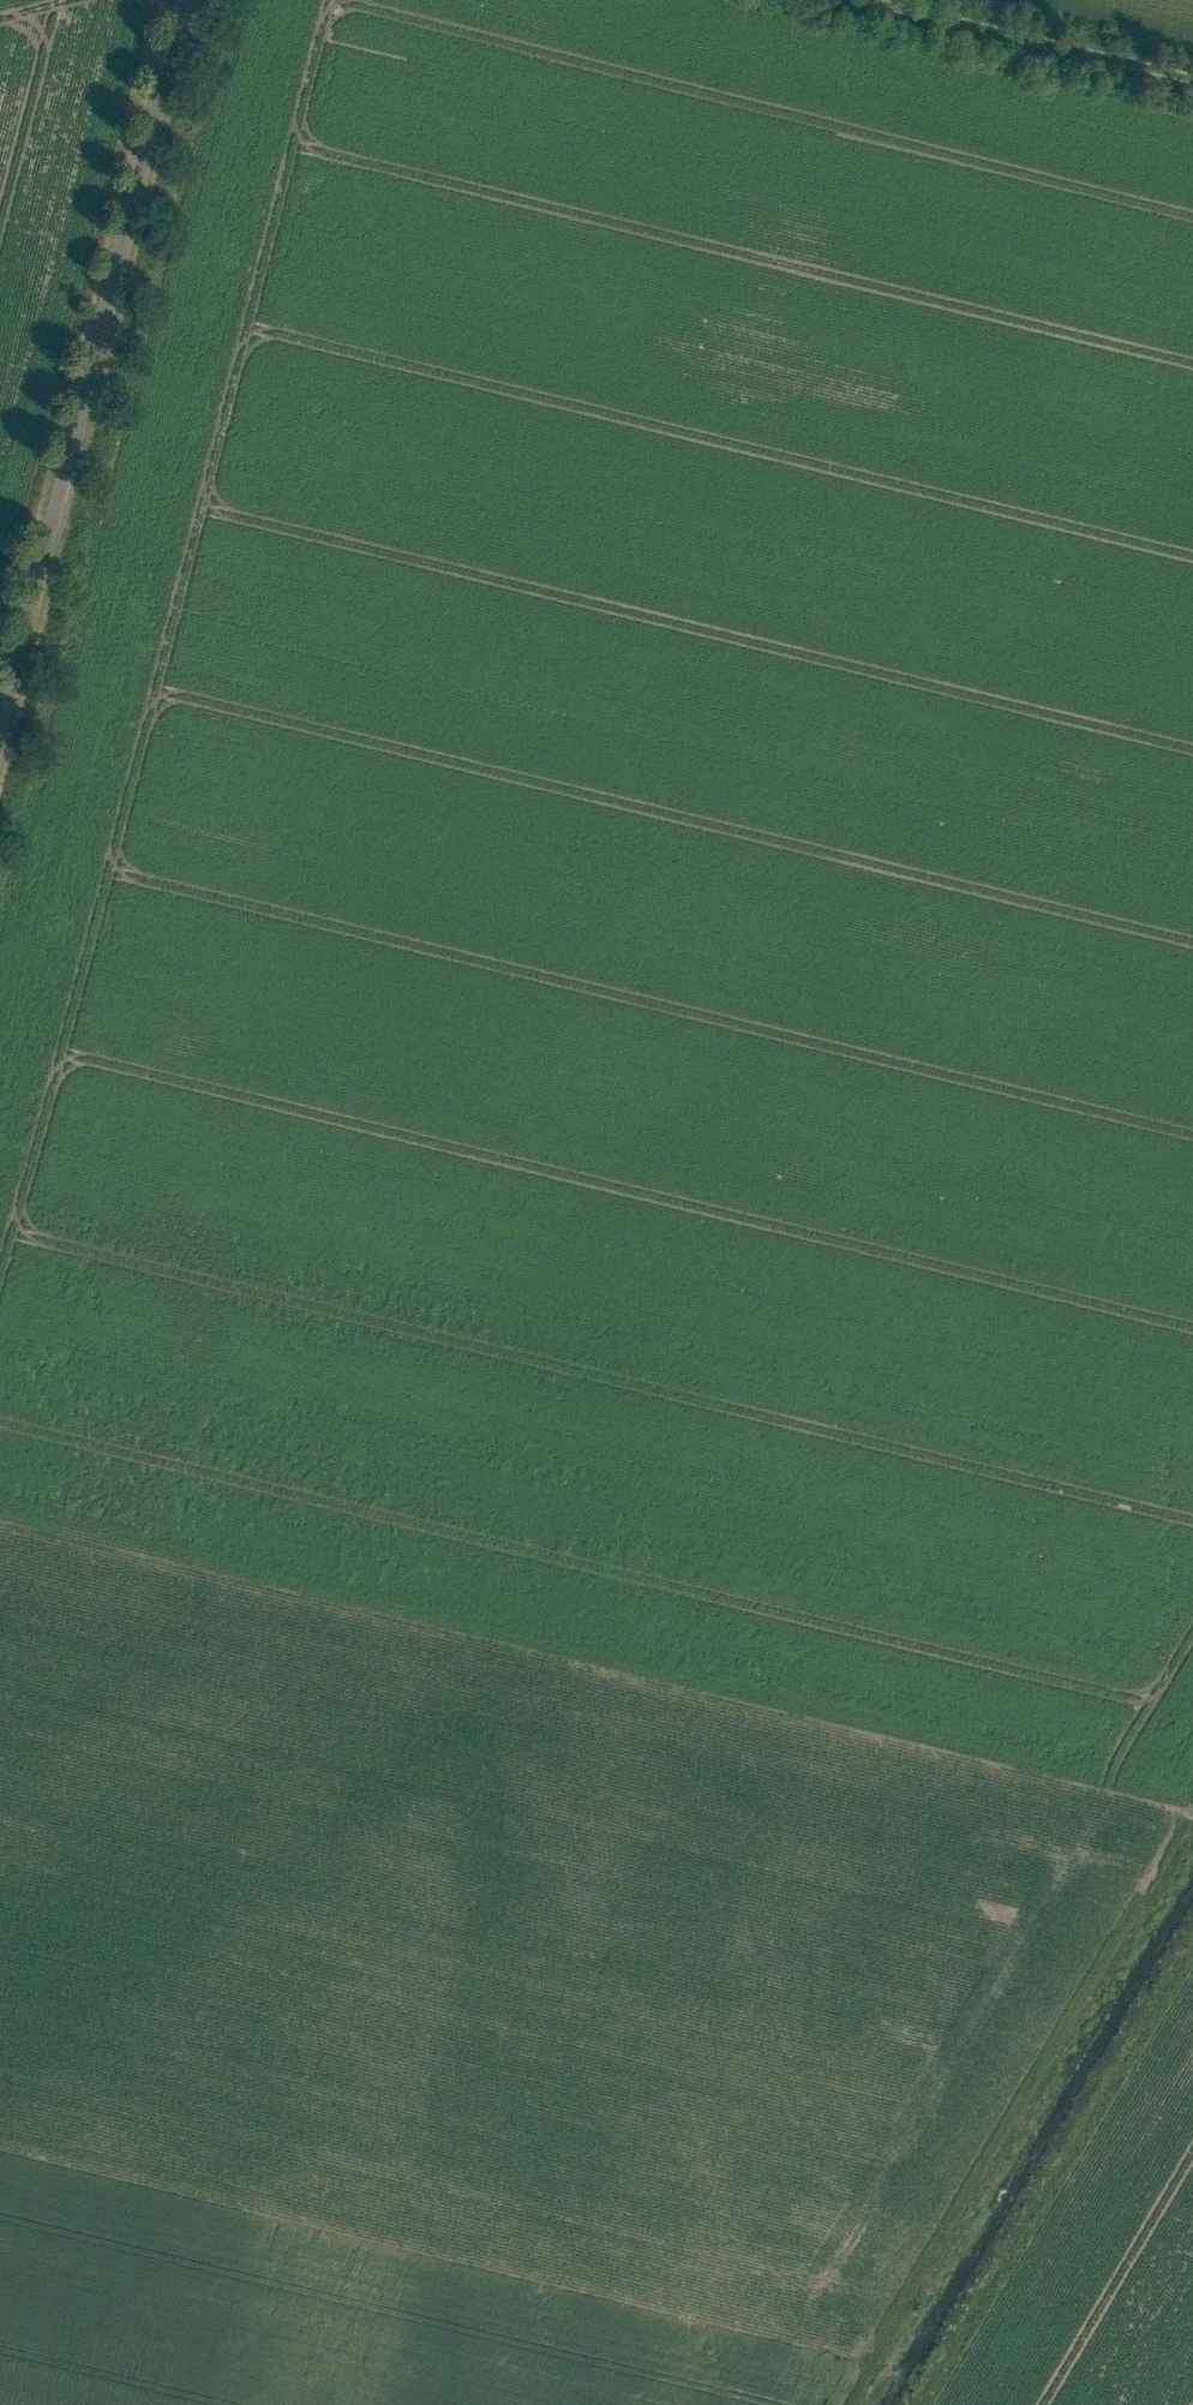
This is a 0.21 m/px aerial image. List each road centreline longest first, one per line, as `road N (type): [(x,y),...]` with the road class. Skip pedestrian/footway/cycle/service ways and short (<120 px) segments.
road 1 (unclassified): [(0,729),(185,0)]
road 2 (unclassified): [(876,0),(1192,77)]

